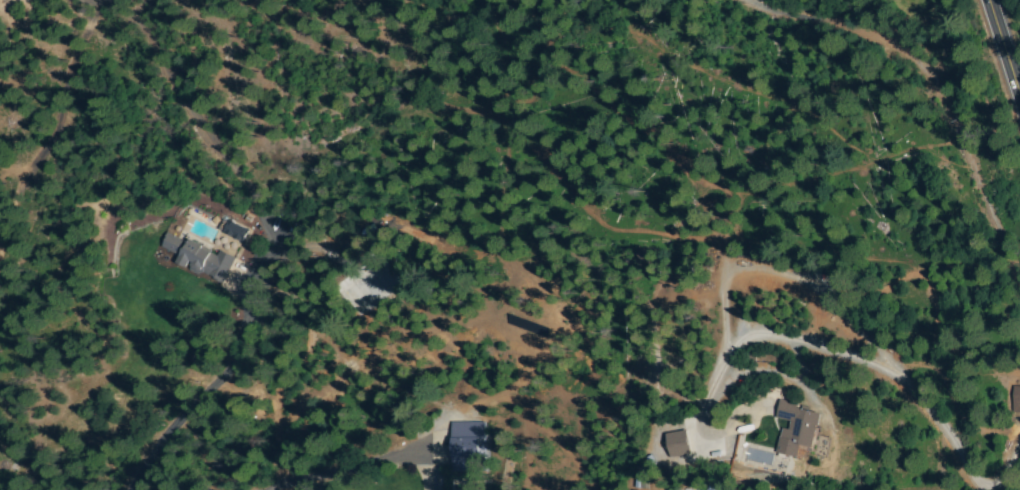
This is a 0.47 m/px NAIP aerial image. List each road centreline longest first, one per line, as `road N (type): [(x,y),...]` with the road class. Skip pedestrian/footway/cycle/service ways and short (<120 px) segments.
road 1 (track): [(253,489),(249,251),(185,124),(149,83),(129,42),(159,0)]
road 2 (residential): [(955,116),(902,54),(752,0)]
road 3 (track): [(327,0),(348,126)]

